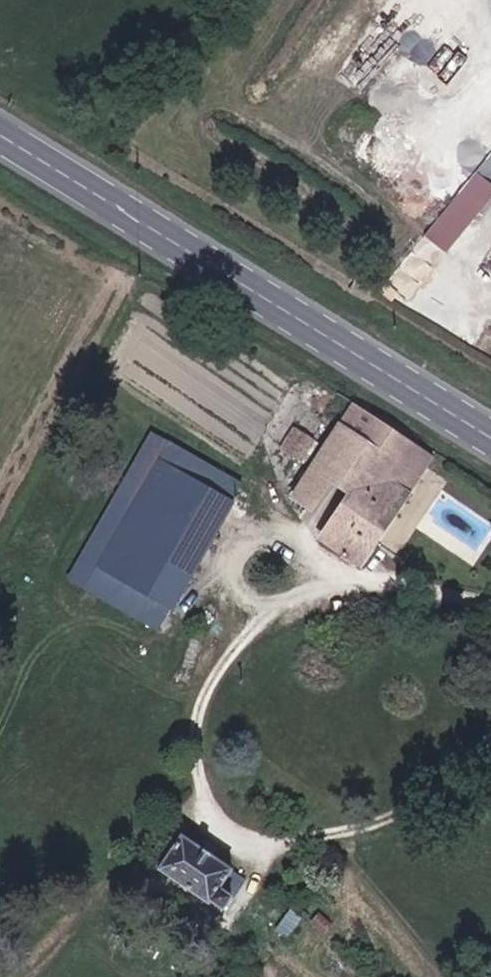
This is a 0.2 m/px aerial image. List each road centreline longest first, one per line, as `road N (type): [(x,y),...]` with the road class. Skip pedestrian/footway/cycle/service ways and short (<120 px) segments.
road 1 (primary): [(0,130),(490,434)]

